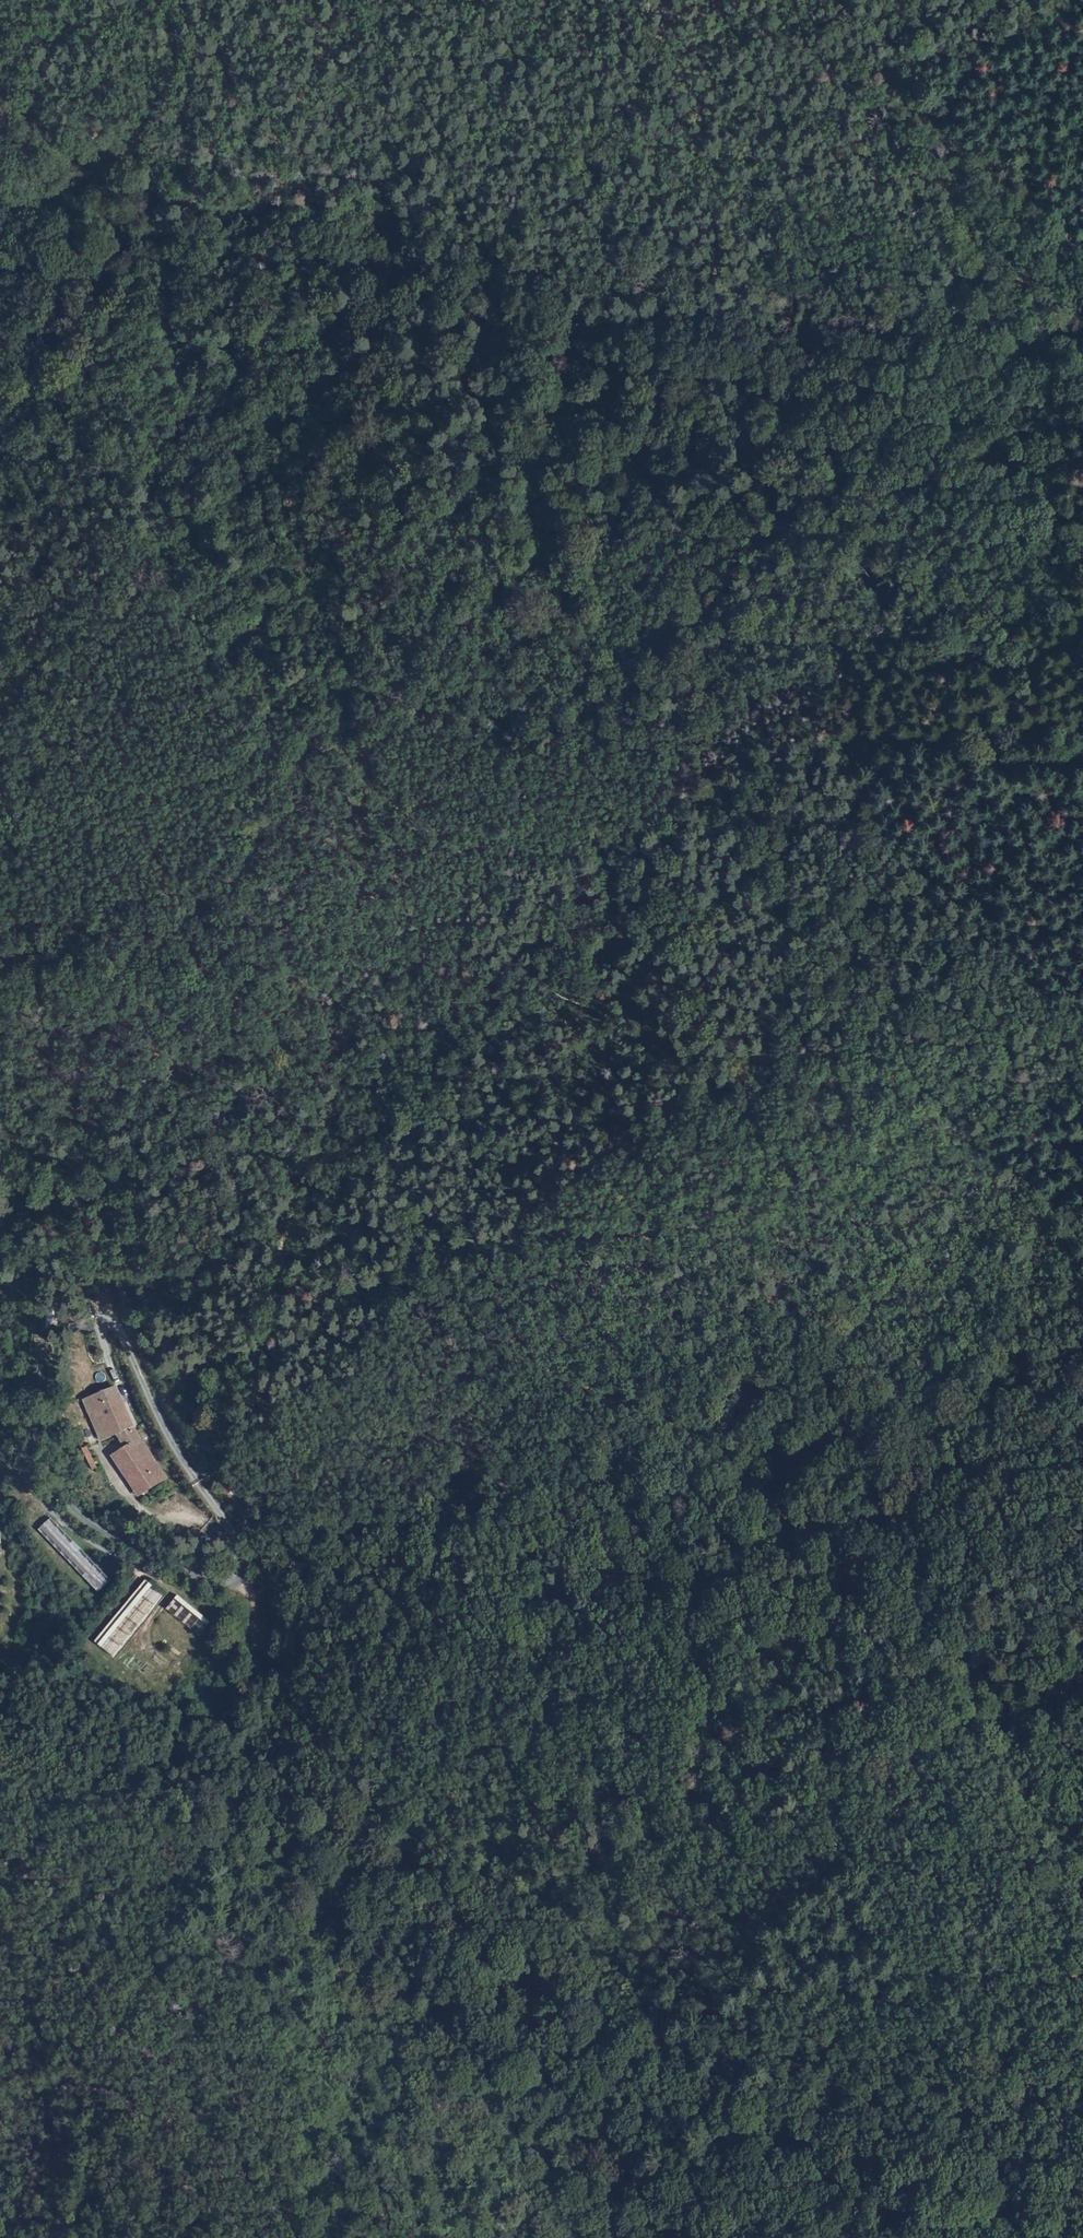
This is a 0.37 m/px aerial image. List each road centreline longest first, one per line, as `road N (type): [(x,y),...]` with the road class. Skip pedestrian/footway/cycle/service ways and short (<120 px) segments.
road 1 (track): [(0,366),(159,315),(207,279),(226,233),(221,213),(97,135),(13,51),(15,0)]
road 2 (unclassified): [(213,1524),(244,1566),(235,1582),(202,1579),(82,1518),(0,1414)]
road 3 (track): [(0,1447),(76,1530),(167,1583),(170,1592),(140,1642)]

